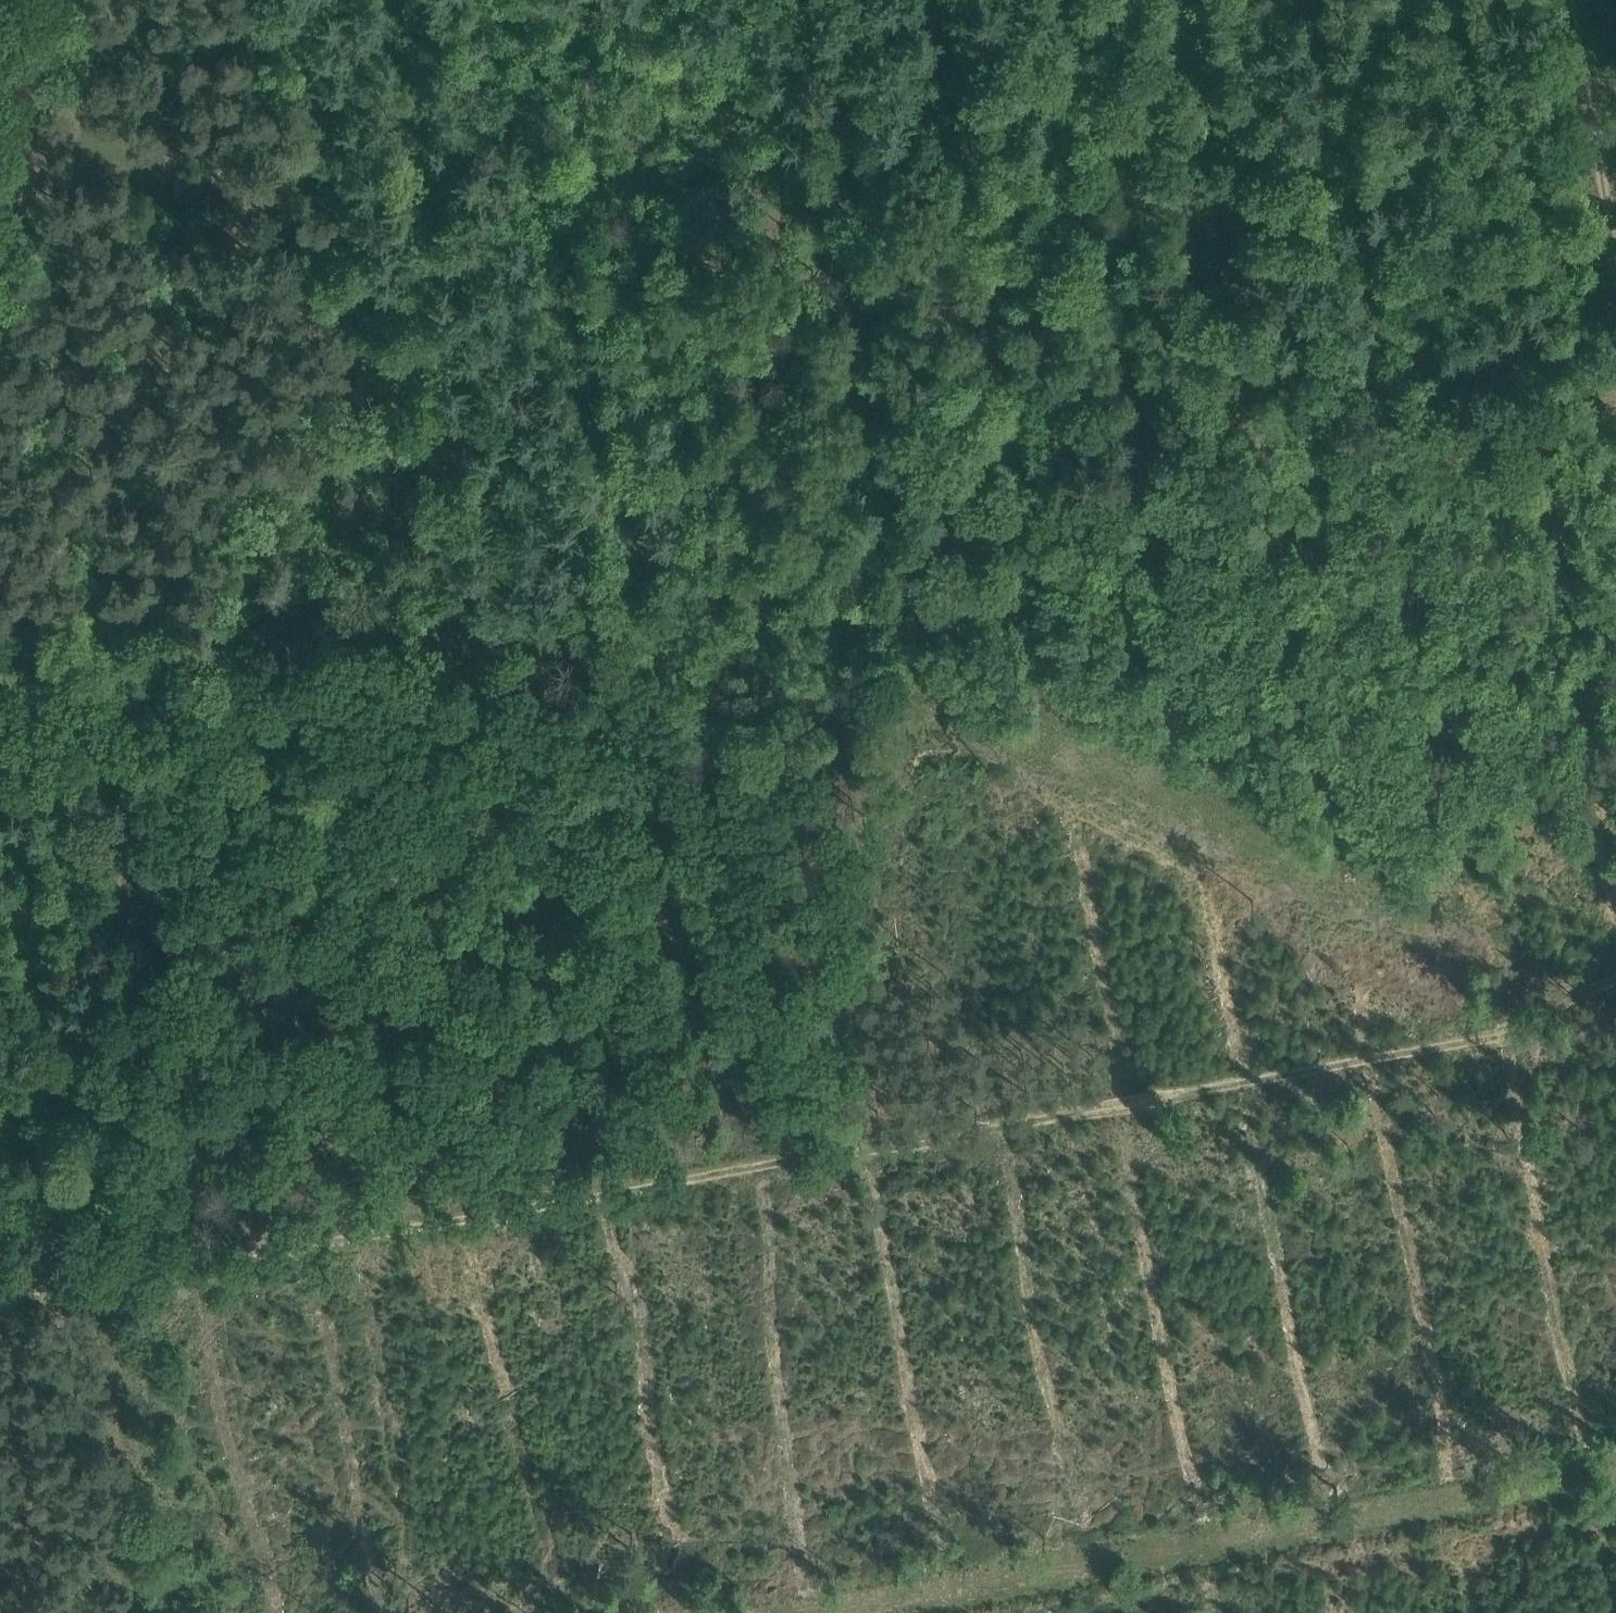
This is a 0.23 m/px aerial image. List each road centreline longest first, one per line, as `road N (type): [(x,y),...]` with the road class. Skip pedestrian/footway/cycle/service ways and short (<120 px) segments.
road 1 (track): [(0,646),(471,642)]
road 2 (track): [(1575,0),(1615,231)]

